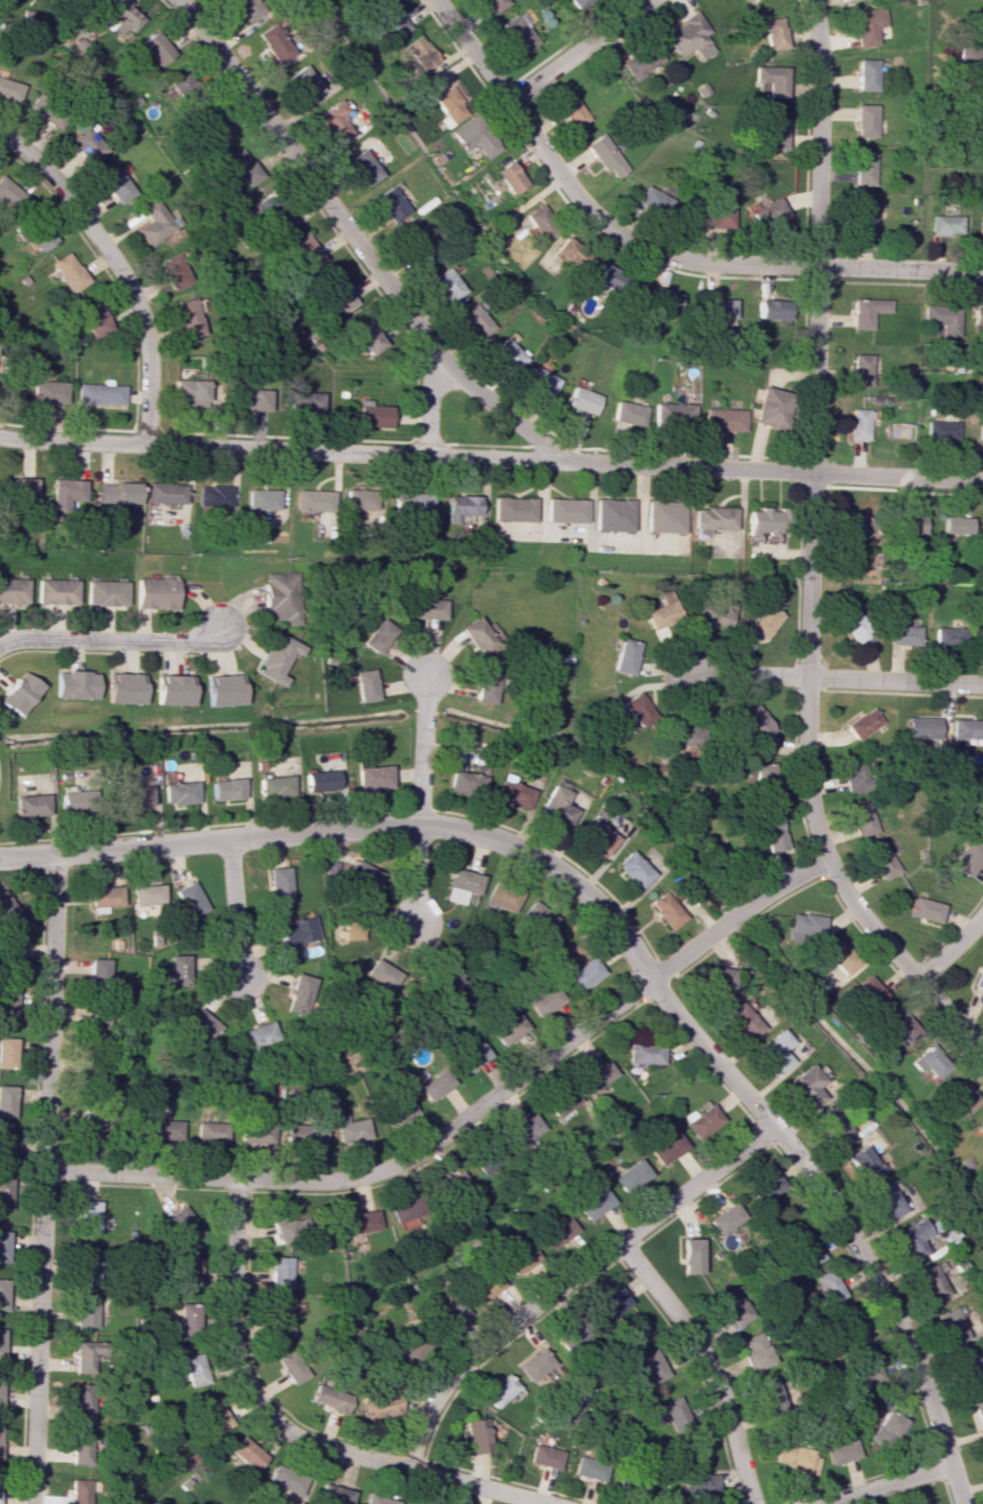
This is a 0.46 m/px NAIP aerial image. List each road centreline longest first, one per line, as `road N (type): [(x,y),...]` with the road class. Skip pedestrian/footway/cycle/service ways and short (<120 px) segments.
road 1 (residential): [(962,1503),(927,1394),(849,1228),(682,1024),(620,932),(567,876),(504,842),(420,824),(0,859)]
road 2 (residential): [(0,436),(982,479)]
road 3 (residential): [(828,861),(761,896),(396,1165),(327,1182),(44,1170)]
road 4 (residential): [(811,0),(823,91),(806,758),(808,798),(828,861)]
road 5 (residential): [(982,274),(706,264),(635,243),(592,212),(436,0)]
road 6 (residential): [(57,853),(31,1503)]
road 7 (residential): [(178,0),(444,367),(561,462)]
road 8 (residential): [(238,1177),(234,1361),(264,1412),(315,1445),(540,1503)]
road 9 (residential): [(771,1125),(472,1352),(432,1400),(407,1470)]
road 10 (residential): [(0,134),(41,158),(125,277),(149,340),(147,445)]
road 11 (residential): [(620,1240),(721,1389),(755,1503)]
road 12 (residential): [(828,861),(854,908),(982,1051)]
road 13 (residential): [(0,644),(22,638),(202,643),(221,628)]
road 14 (residential): [(808,677),(982,684)]
road 15 (residential): [(652,0),(511,101)]
road 16 (residential): [(420,824),(426,674)]
road 17 (residential): [(230,839),(242,978)]
road 18 (residential): [(828,1503),(951,1467)]

